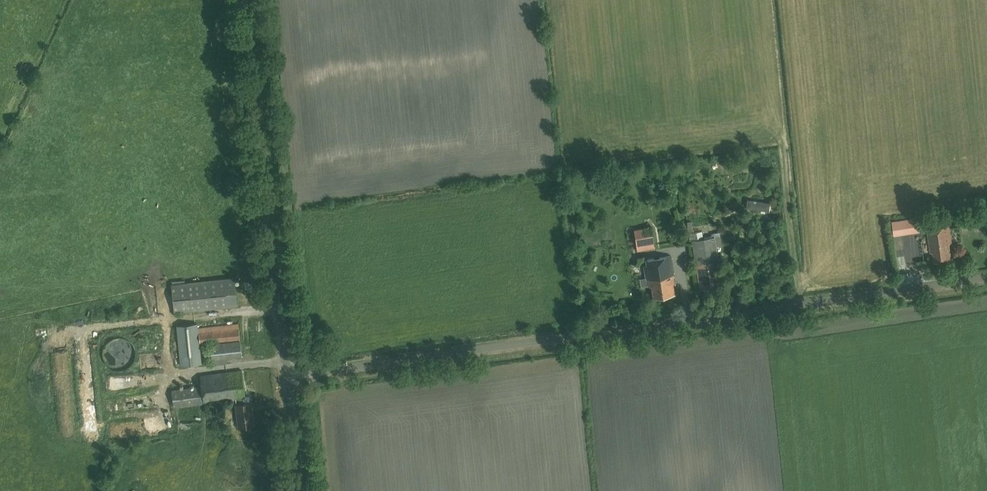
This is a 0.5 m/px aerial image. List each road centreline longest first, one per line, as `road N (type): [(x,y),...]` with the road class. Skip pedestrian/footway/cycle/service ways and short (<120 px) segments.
road 1 (unclassified): [(287,376),(986,277)]
road 2 (tertiary): [(287,376),(245,0)]

